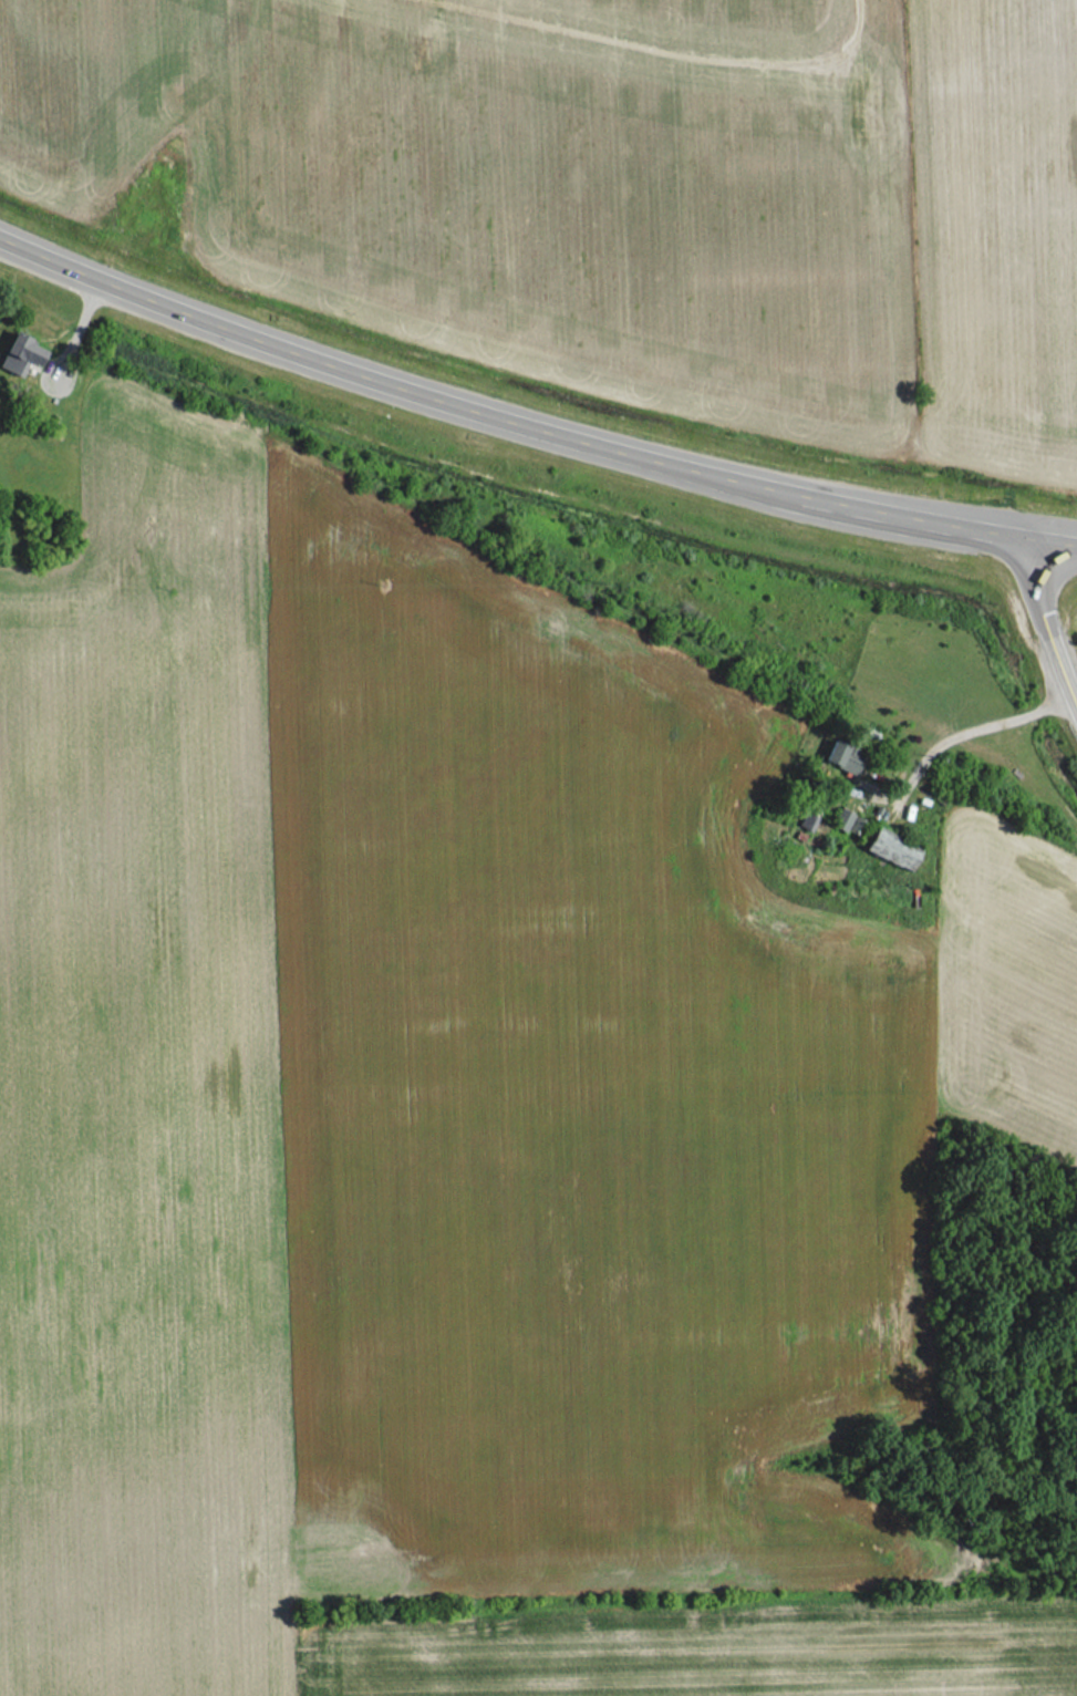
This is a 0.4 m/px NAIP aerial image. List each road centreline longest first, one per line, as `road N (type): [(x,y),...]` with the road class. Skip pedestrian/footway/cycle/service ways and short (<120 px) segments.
road 1 (trunk): [(1076,546),(738,483),(524,427),(144,300),(0,231)]
road 2 (secondary): [(1076,698),(1042,597),(1037,541)]

